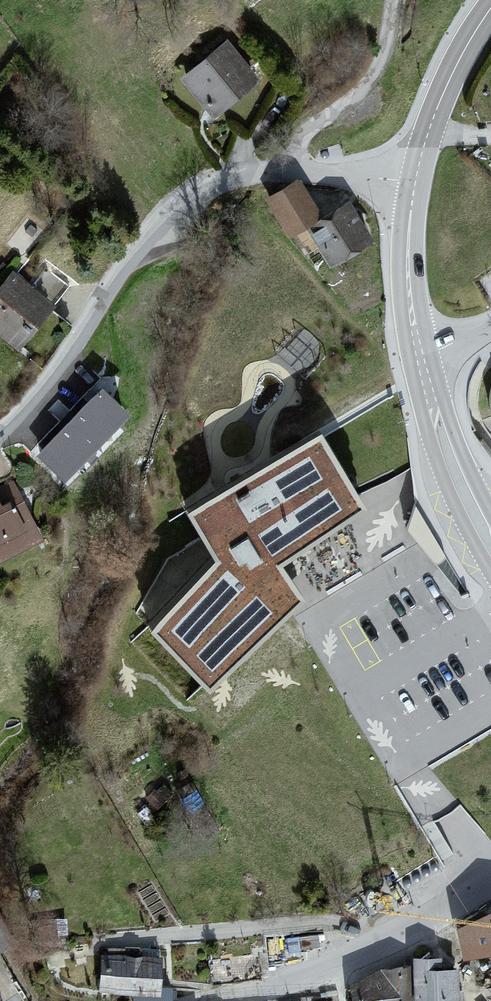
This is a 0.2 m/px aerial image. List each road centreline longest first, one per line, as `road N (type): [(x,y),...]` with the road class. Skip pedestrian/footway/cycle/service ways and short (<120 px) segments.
road 1 (residential): [(0,433),(87,335),(149,234),(190,194),(242,178),(297,175),(416,181)]
road 2 (residential): [(490,886),(409,939),(301,984),(217,1000)]
road 3 (secondary): [(490,543),(453,468),(420,357)]
road 4 (secondary): [(416,181),(442,97),(490,6)]
road 5 (secondary): [(420,357),(408,274),(416,181)]

